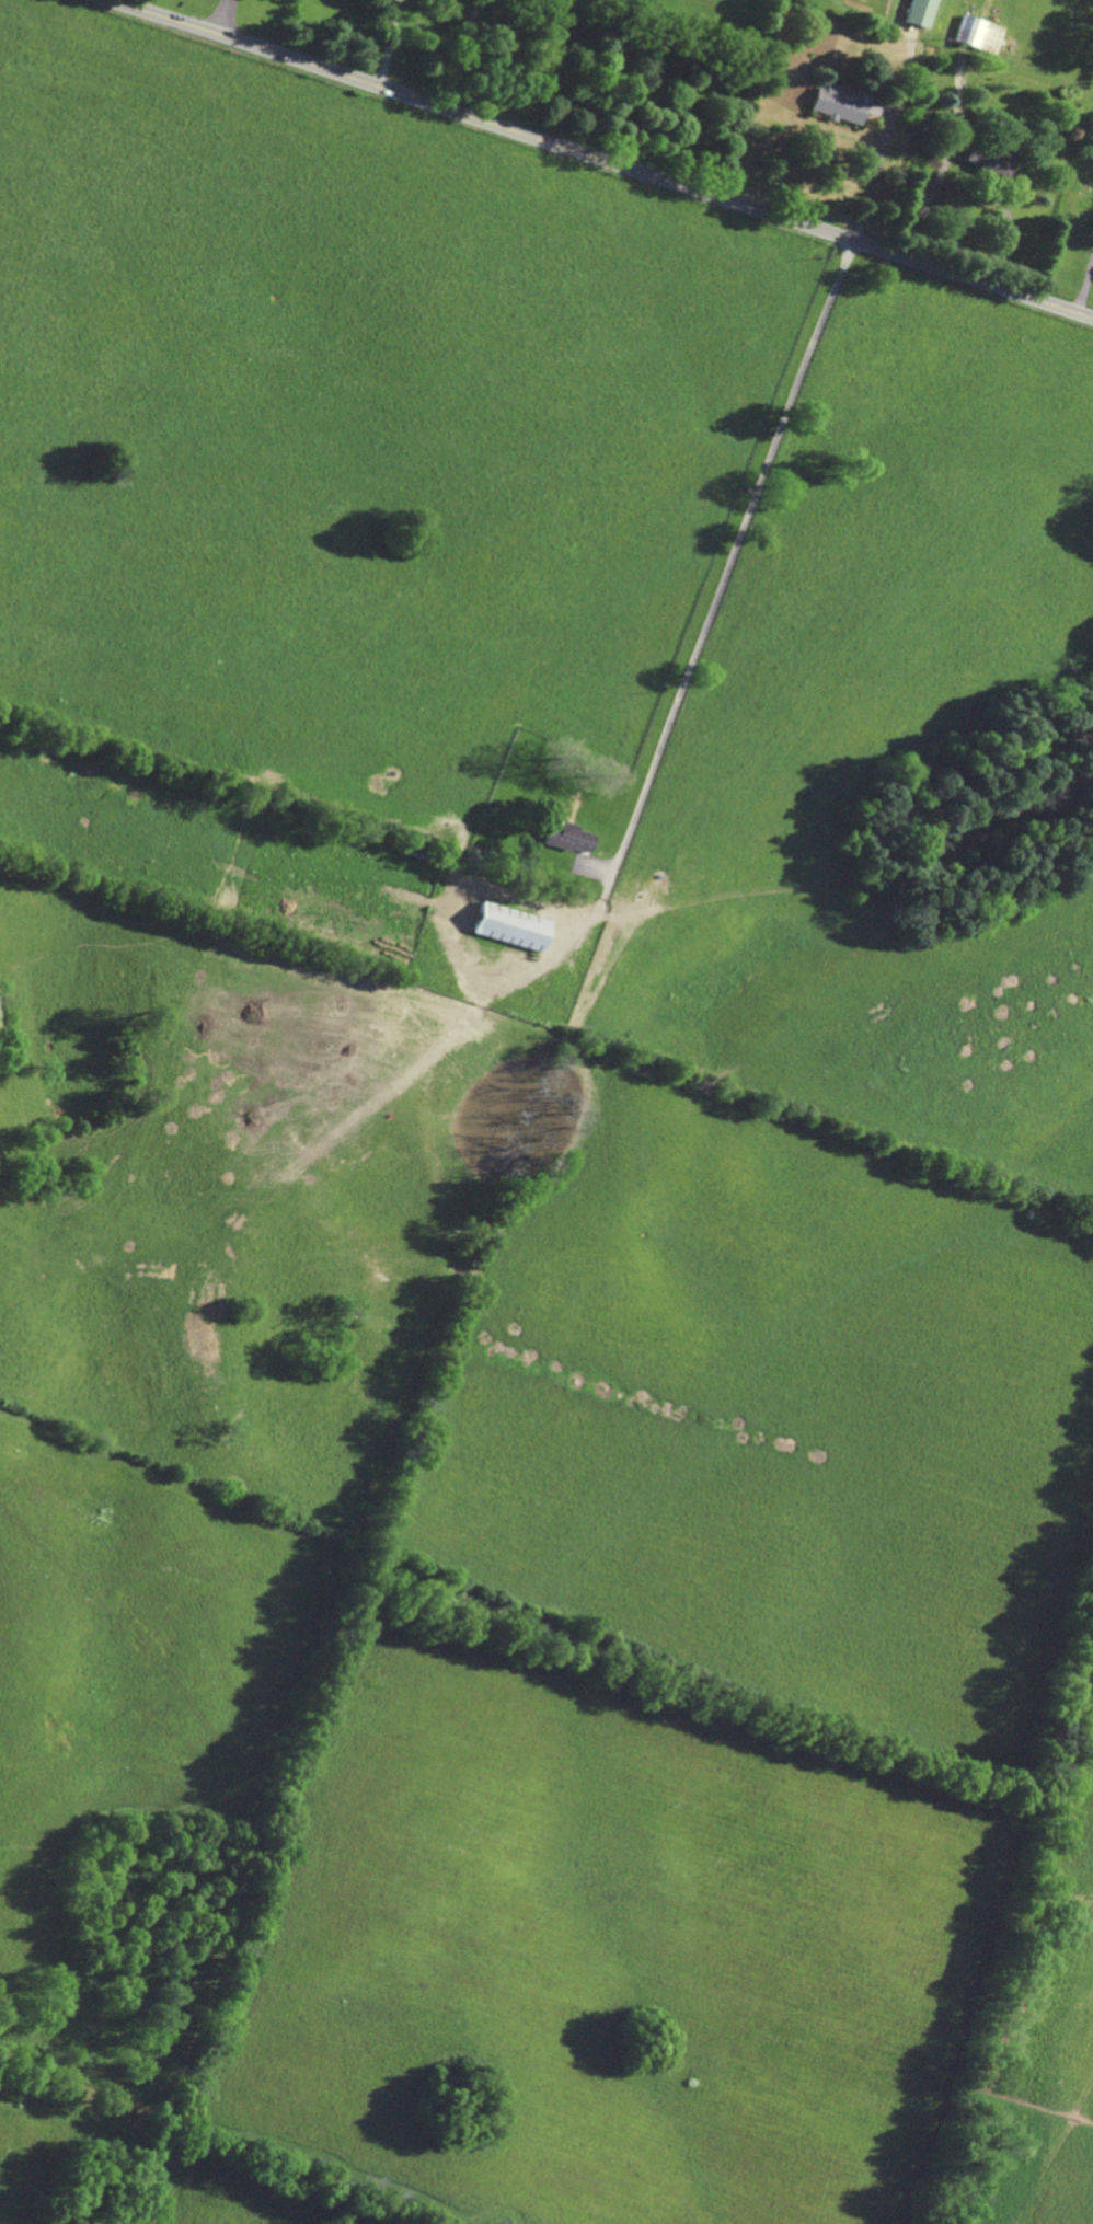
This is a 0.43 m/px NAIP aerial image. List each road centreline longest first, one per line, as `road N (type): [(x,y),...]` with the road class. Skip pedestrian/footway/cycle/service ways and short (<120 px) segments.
road 1 (secondary): [(108,0),(1092,319)]

